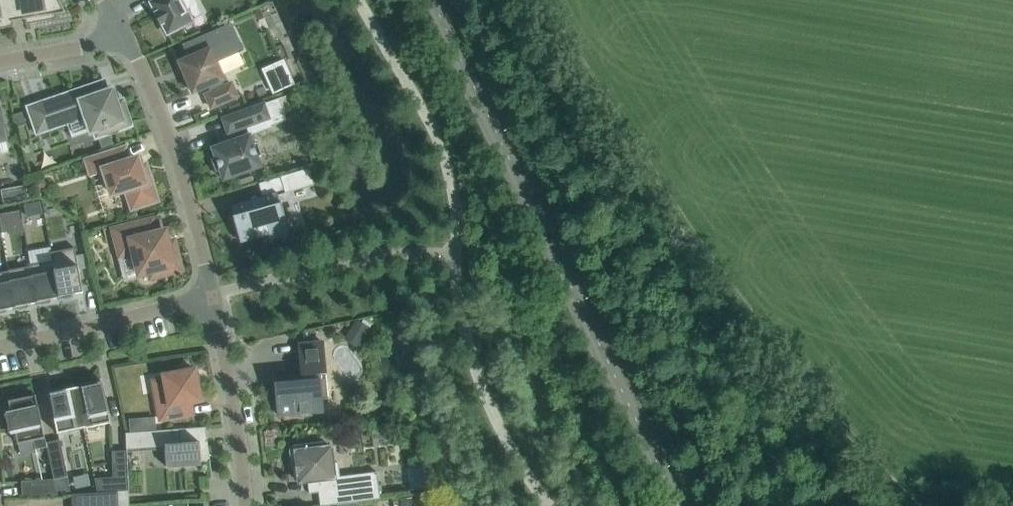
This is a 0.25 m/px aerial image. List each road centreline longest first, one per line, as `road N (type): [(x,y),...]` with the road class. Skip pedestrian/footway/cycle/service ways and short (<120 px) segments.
road 1 (secondary): [(676,505),(432,0)]
road 2 (residential): [(212,296),(165,123),(119,30)]
road 3 (residential): [(0,346),(212,296)]
road 4 (residential): [(245,505),(212,296)]
road 5 (residential): [(0,63),(81,48),(119,30)]

